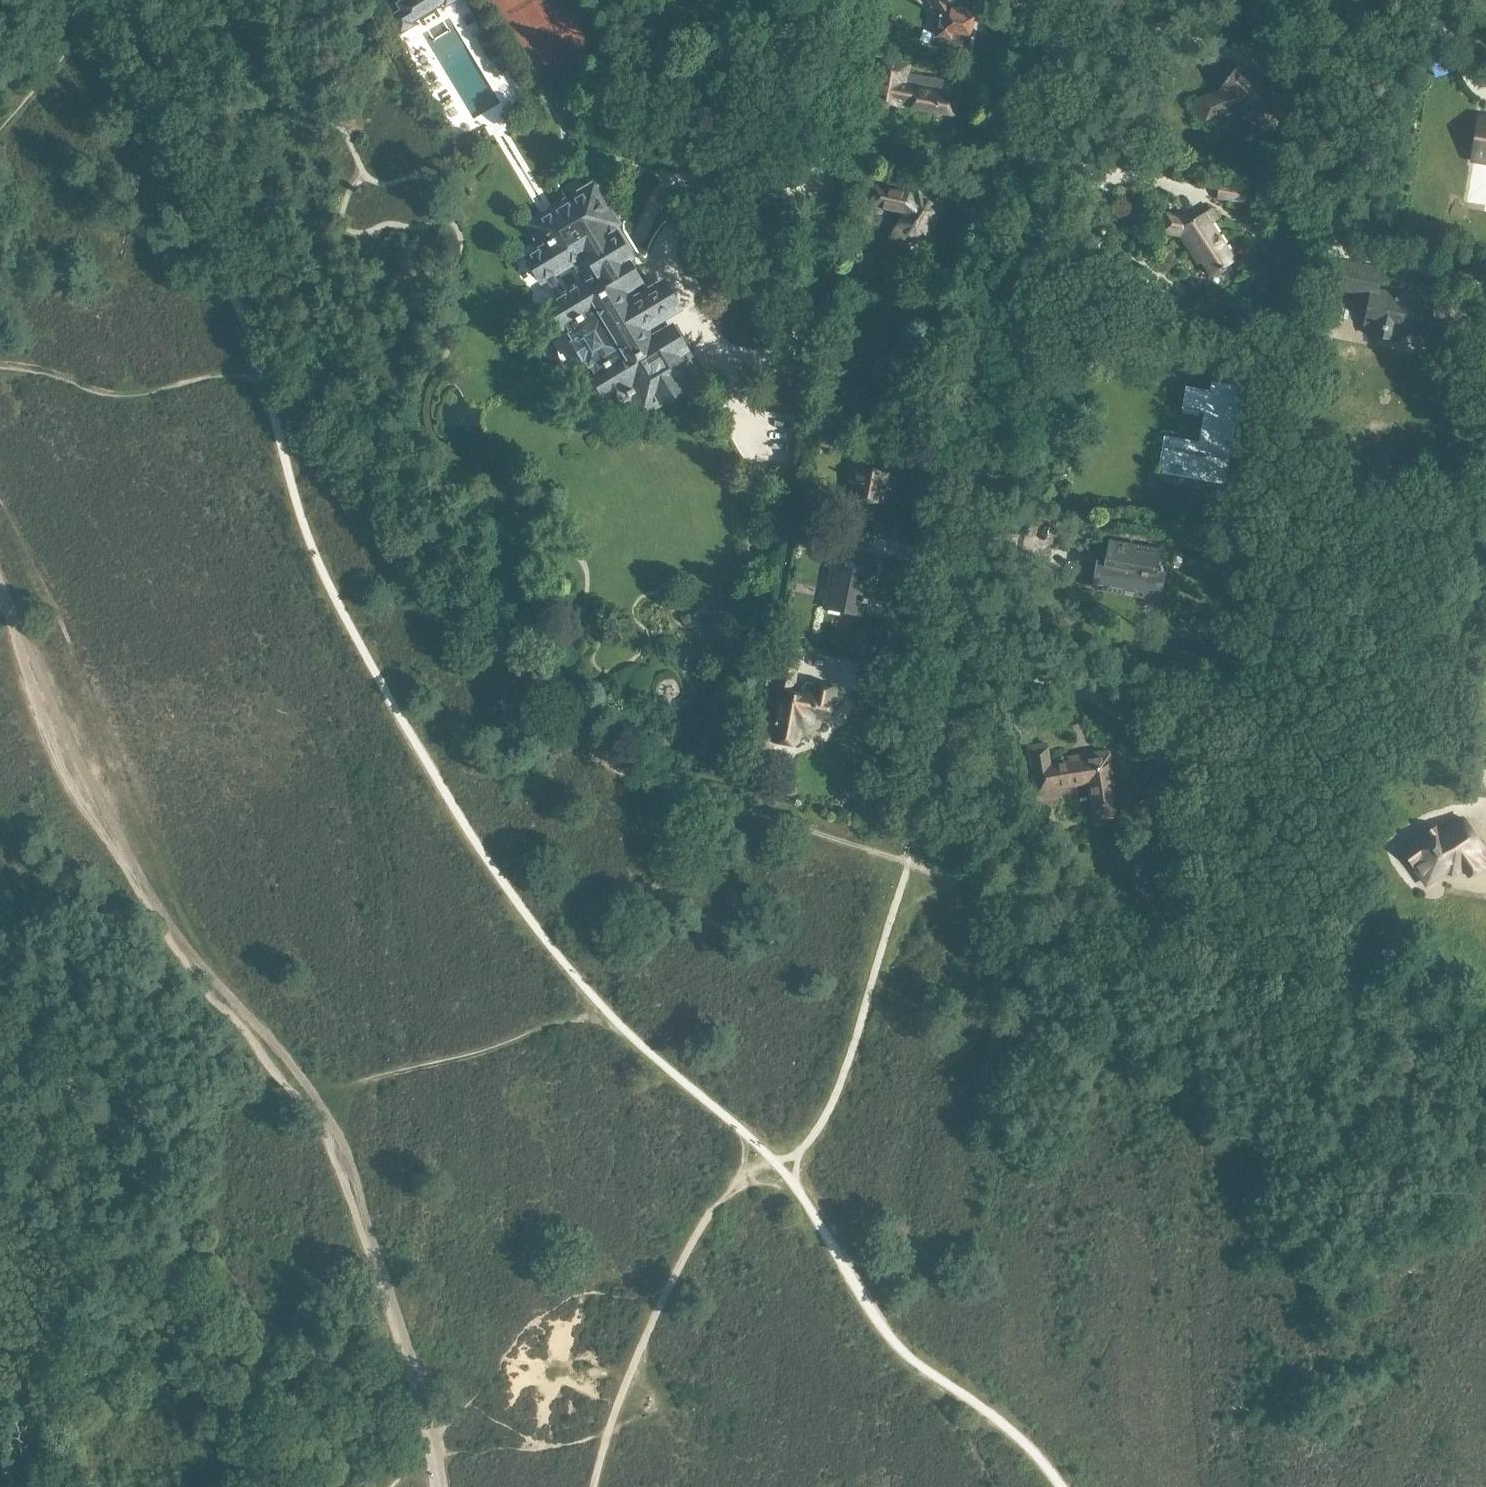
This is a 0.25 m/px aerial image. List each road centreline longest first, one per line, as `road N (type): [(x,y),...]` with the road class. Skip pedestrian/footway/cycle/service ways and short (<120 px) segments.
road 1 (track): [(442,1486),(326,1137),(215,992),(99,808),(0,576)]
road 2 (residential): [(953,665),(1072,0)]
road 3 (track): [(602,1486),(611,1429),(637,1354),(711,1212),(767,1161)]
road 4 (unclassified): [(915,839),(953,665)]

